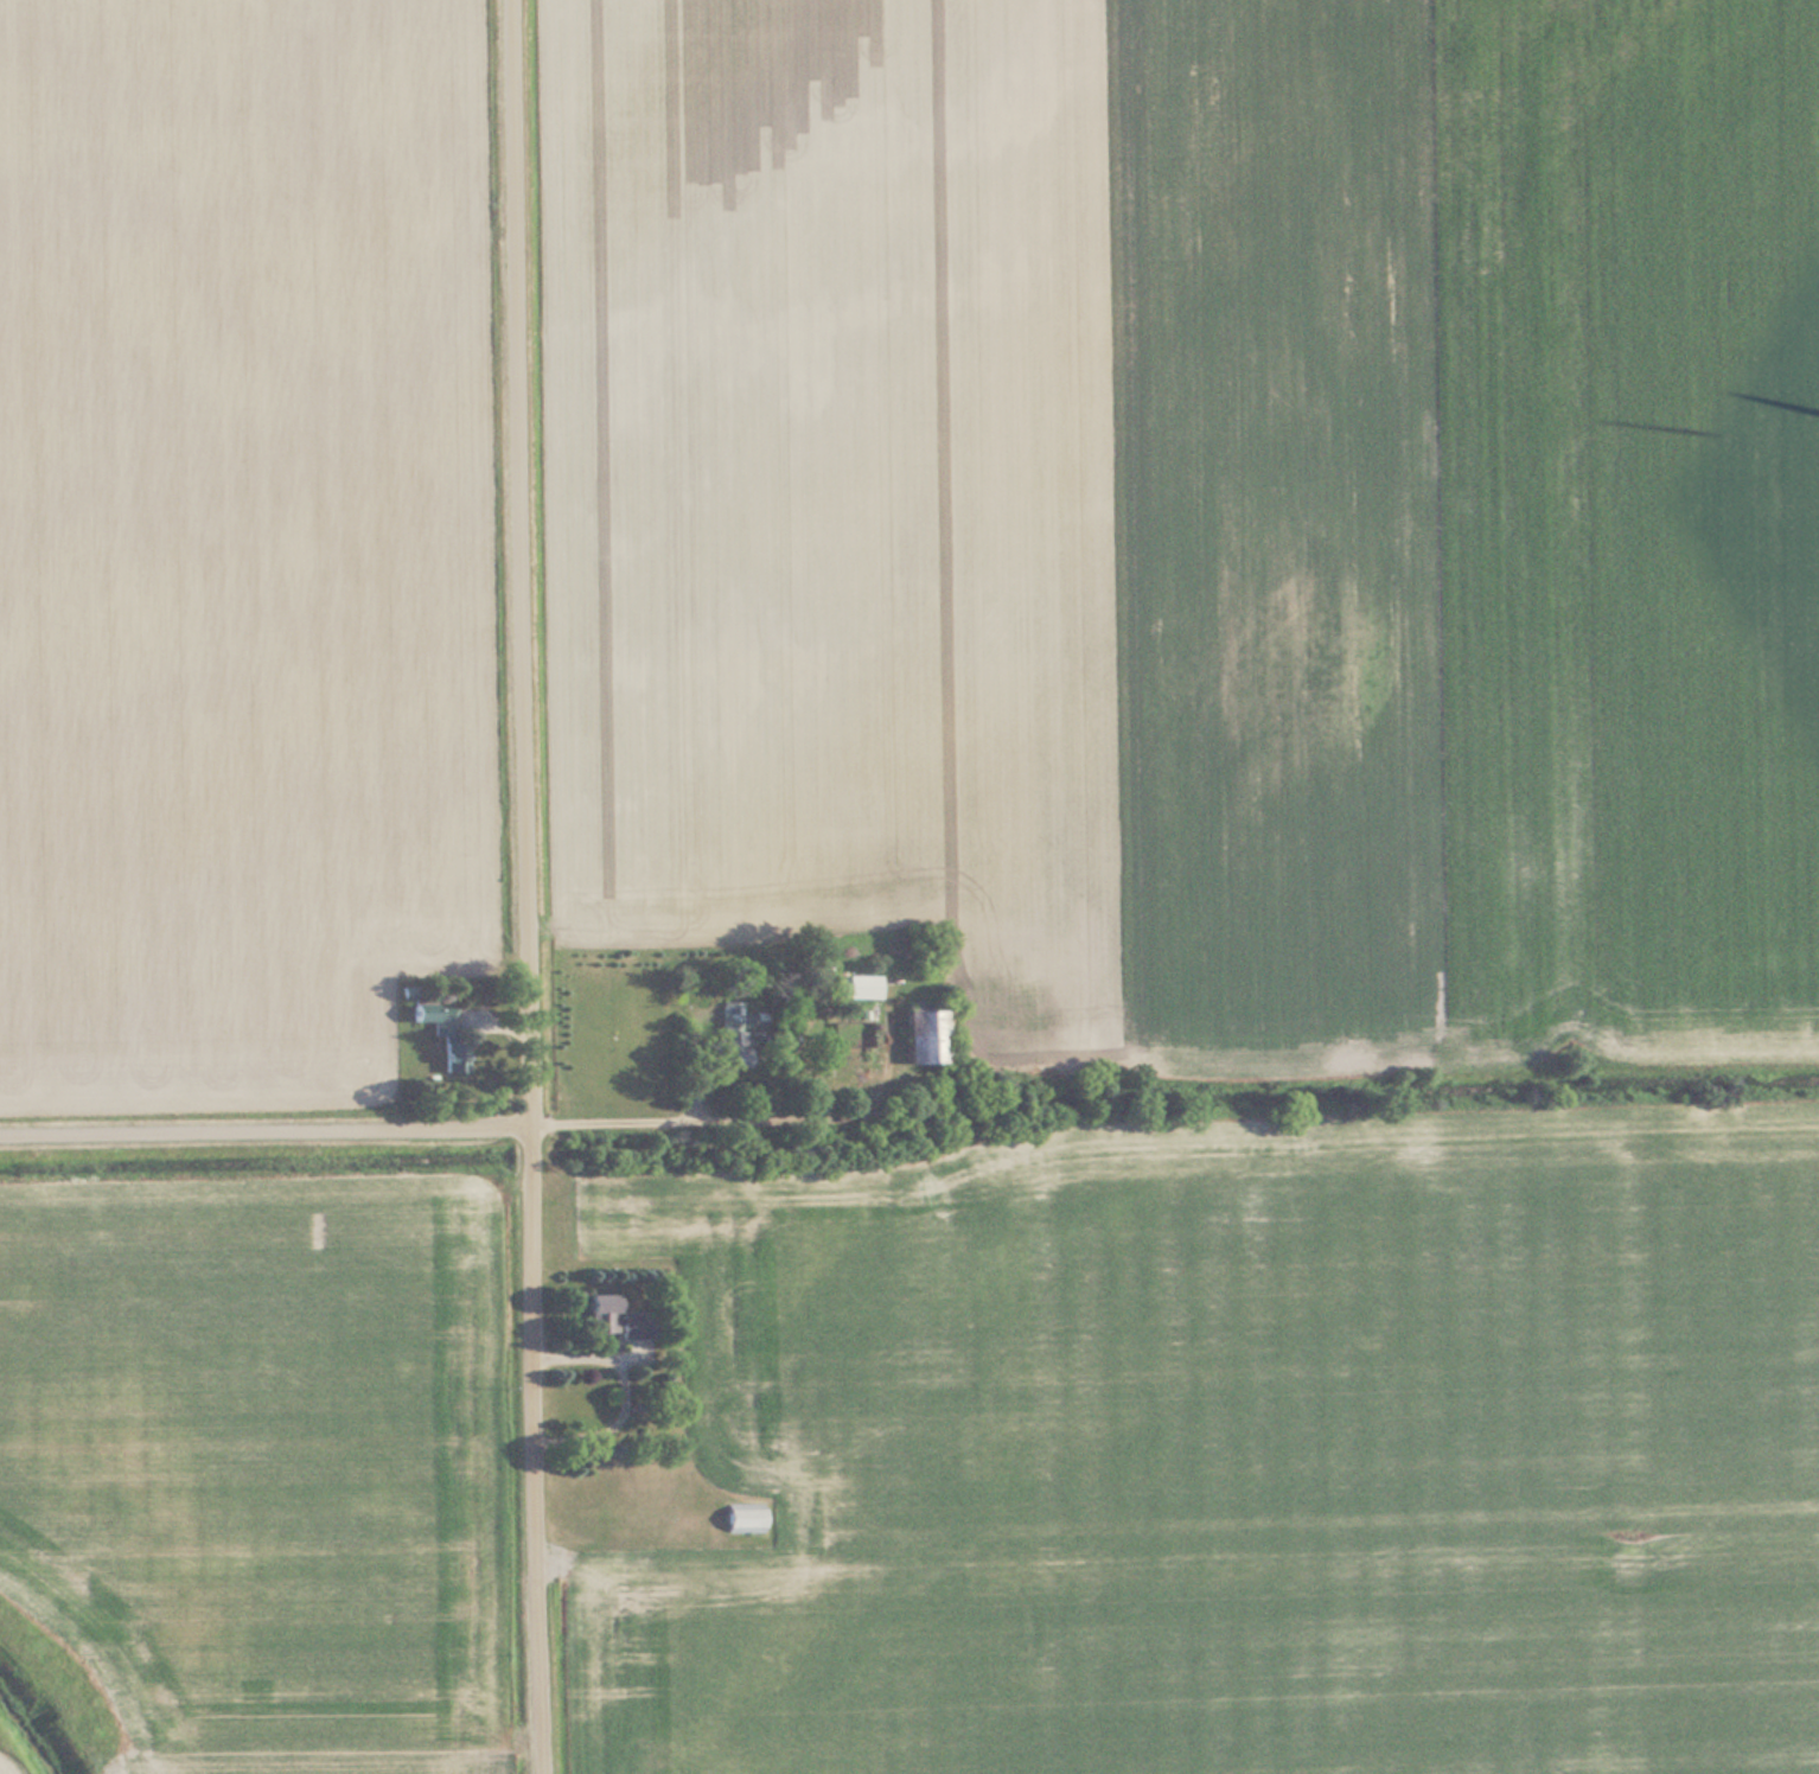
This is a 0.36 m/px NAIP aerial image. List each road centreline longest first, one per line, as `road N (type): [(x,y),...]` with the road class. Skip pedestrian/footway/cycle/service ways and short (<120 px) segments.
road 1 (residential): [(538,1773),(537,1118),(519,0)]
road 2 (residential): [(0,1133),(873,1106)]

